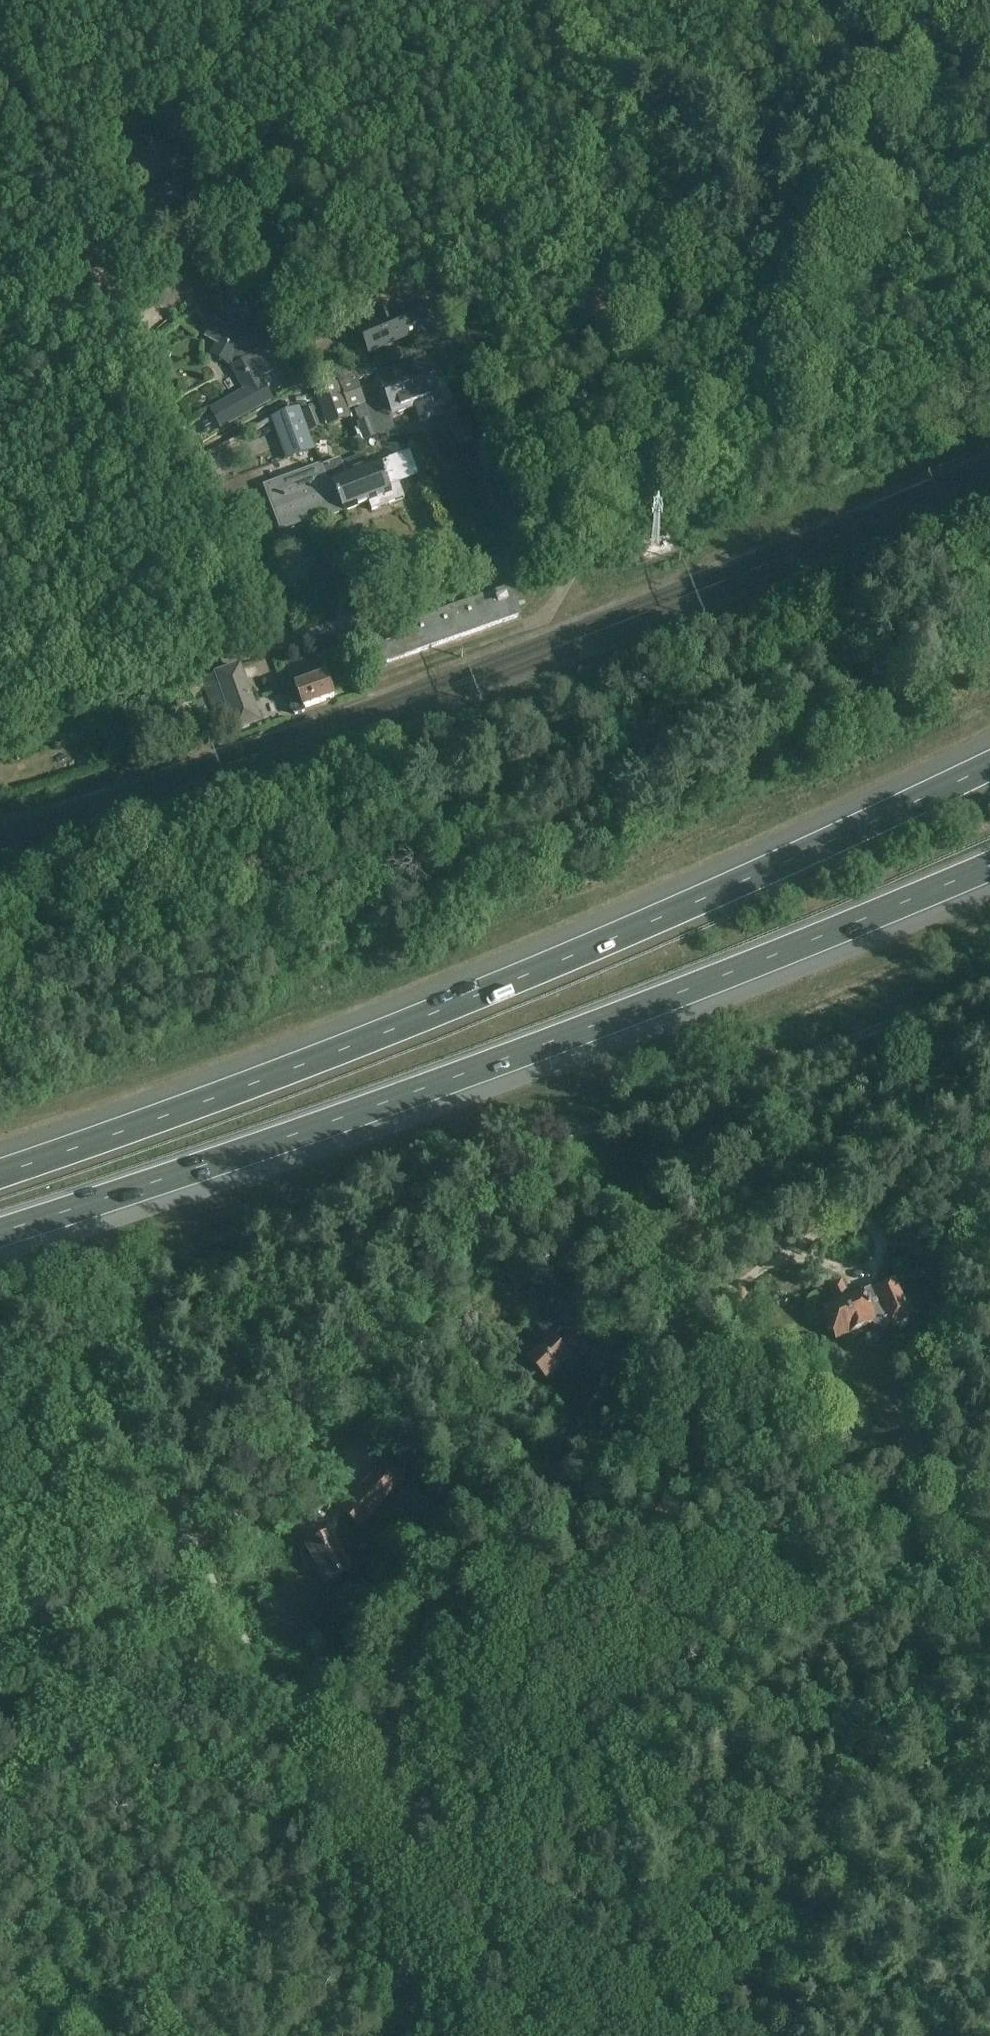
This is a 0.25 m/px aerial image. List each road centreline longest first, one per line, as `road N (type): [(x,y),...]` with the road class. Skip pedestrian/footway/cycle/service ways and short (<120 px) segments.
road 1 (motorway): [(989,759),(516,978),(0,1173)]
road 2 (unclassified): [(0,735),(334,626),(989,370)]
road 3 (motorway): [(0,1232),(460,1076),(989,868)]
road 4 (track): [(185,1538),(201,1505),(527,1151),(989,987)]
road 5 (track): [(387,1916),(468,1857),(741,1520),(568,1135)]
road 6 (unclassified): [(375,1893),(281,1701),(131,1448),(89,1405),(52,1383),(0,1368)]
road 7 (track): [(284,640),(0,67)]
road 8 (track): [(762,2035),(845,1759),(865,1731),(778,1556),(741,1520)]
road 9 (track): [(563,536),(316,45)]
road 10 (track): [(789,448),(784,437),(796,389),(910,0)]
road 11 (track): [(784,437),(708,0)]
road 12 (track): [(185,1538),(0,1739)]
road 13 (track): [(450,2035),(375,1893)]
road 14 (track): [(865,1731),(905,1715),(989,1651)]
road 15 (track): [(441,1246),(550,1325)]

